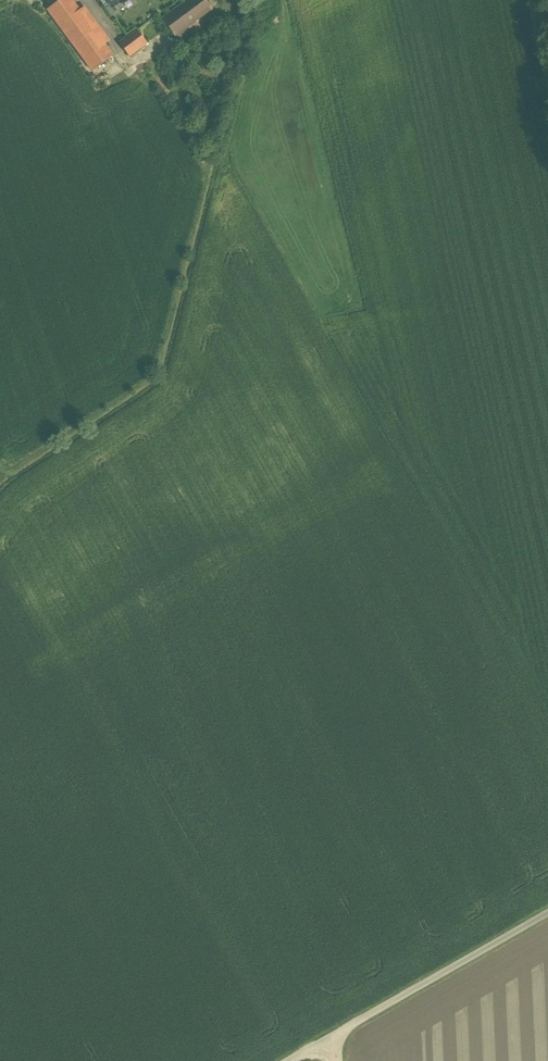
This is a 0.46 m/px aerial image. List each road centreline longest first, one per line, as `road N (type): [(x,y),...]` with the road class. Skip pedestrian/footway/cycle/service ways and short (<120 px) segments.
road 1 (unclassified): [(284,1060),(547,912)]

